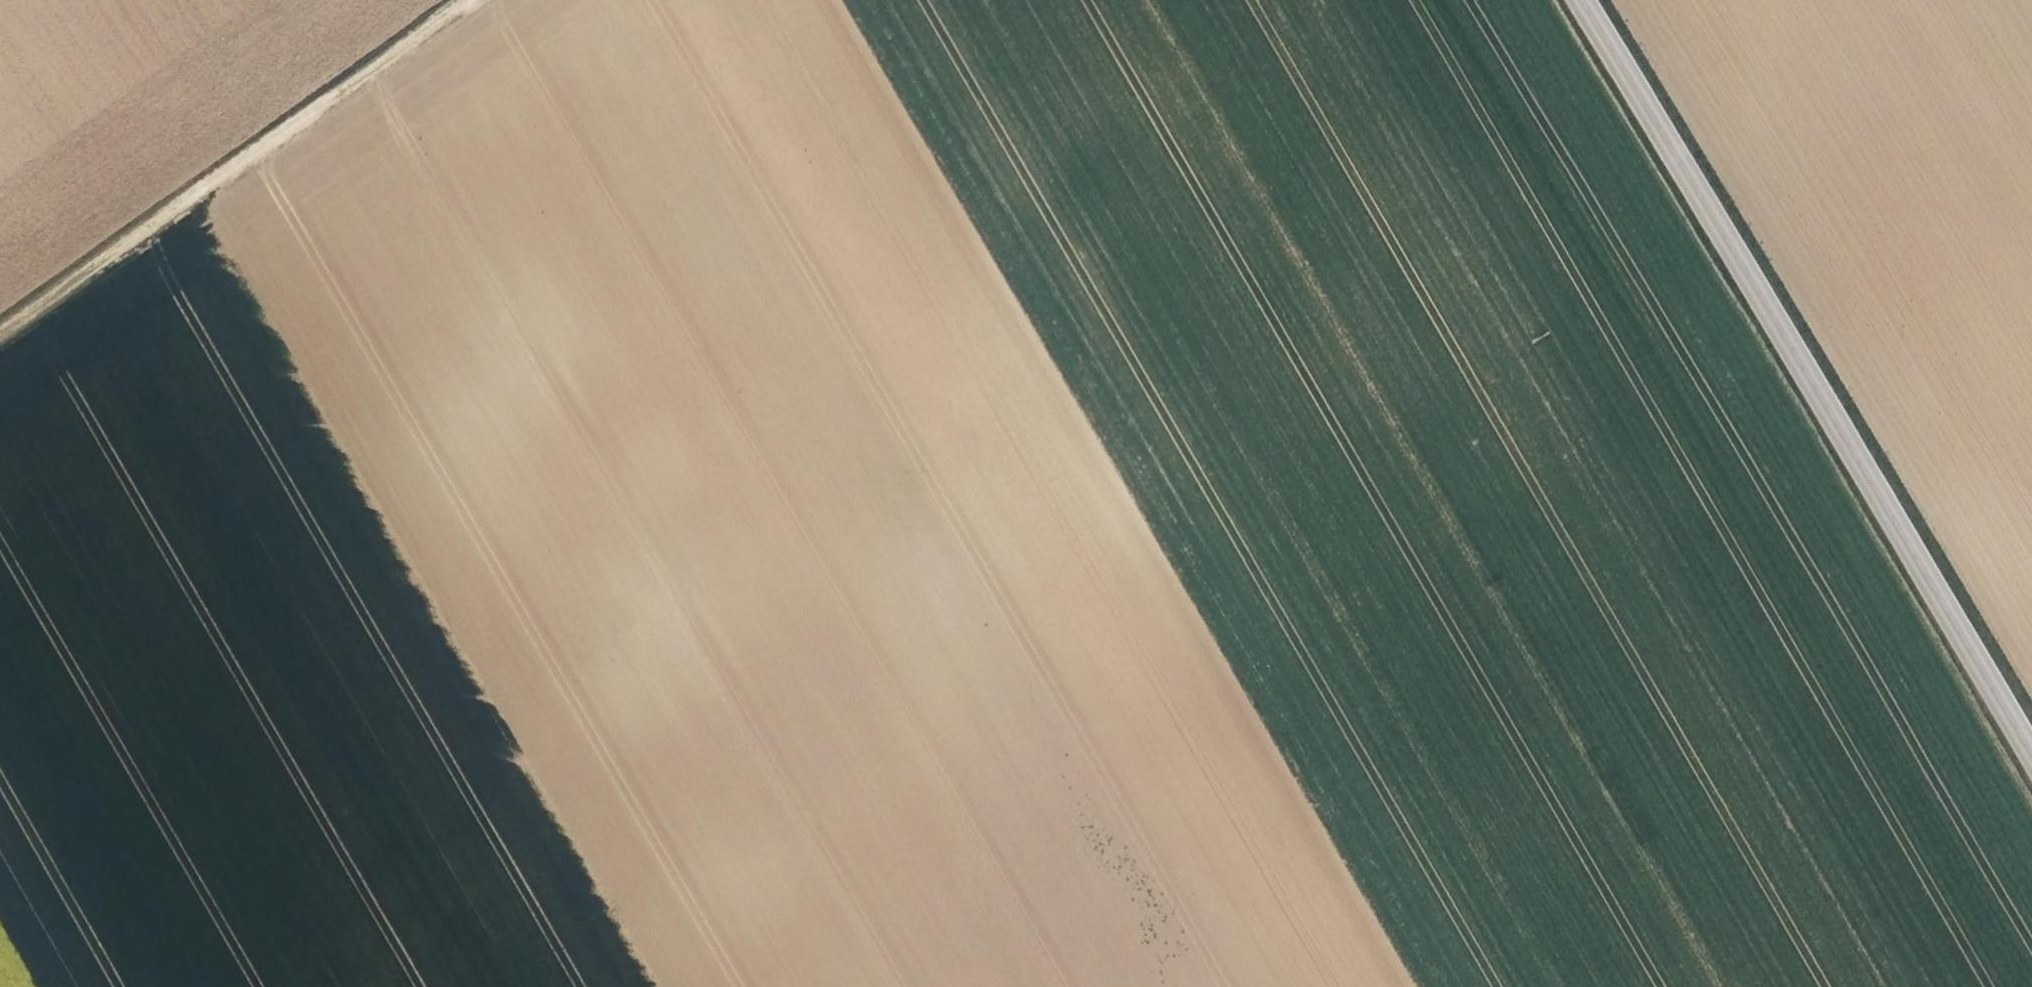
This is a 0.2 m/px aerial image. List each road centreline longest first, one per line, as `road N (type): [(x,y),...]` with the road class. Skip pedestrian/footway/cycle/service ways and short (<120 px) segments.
road 1 (tertiary): [(2031,743),(1581,0)]
road 2 (track): [(0,339),(478,0)]

